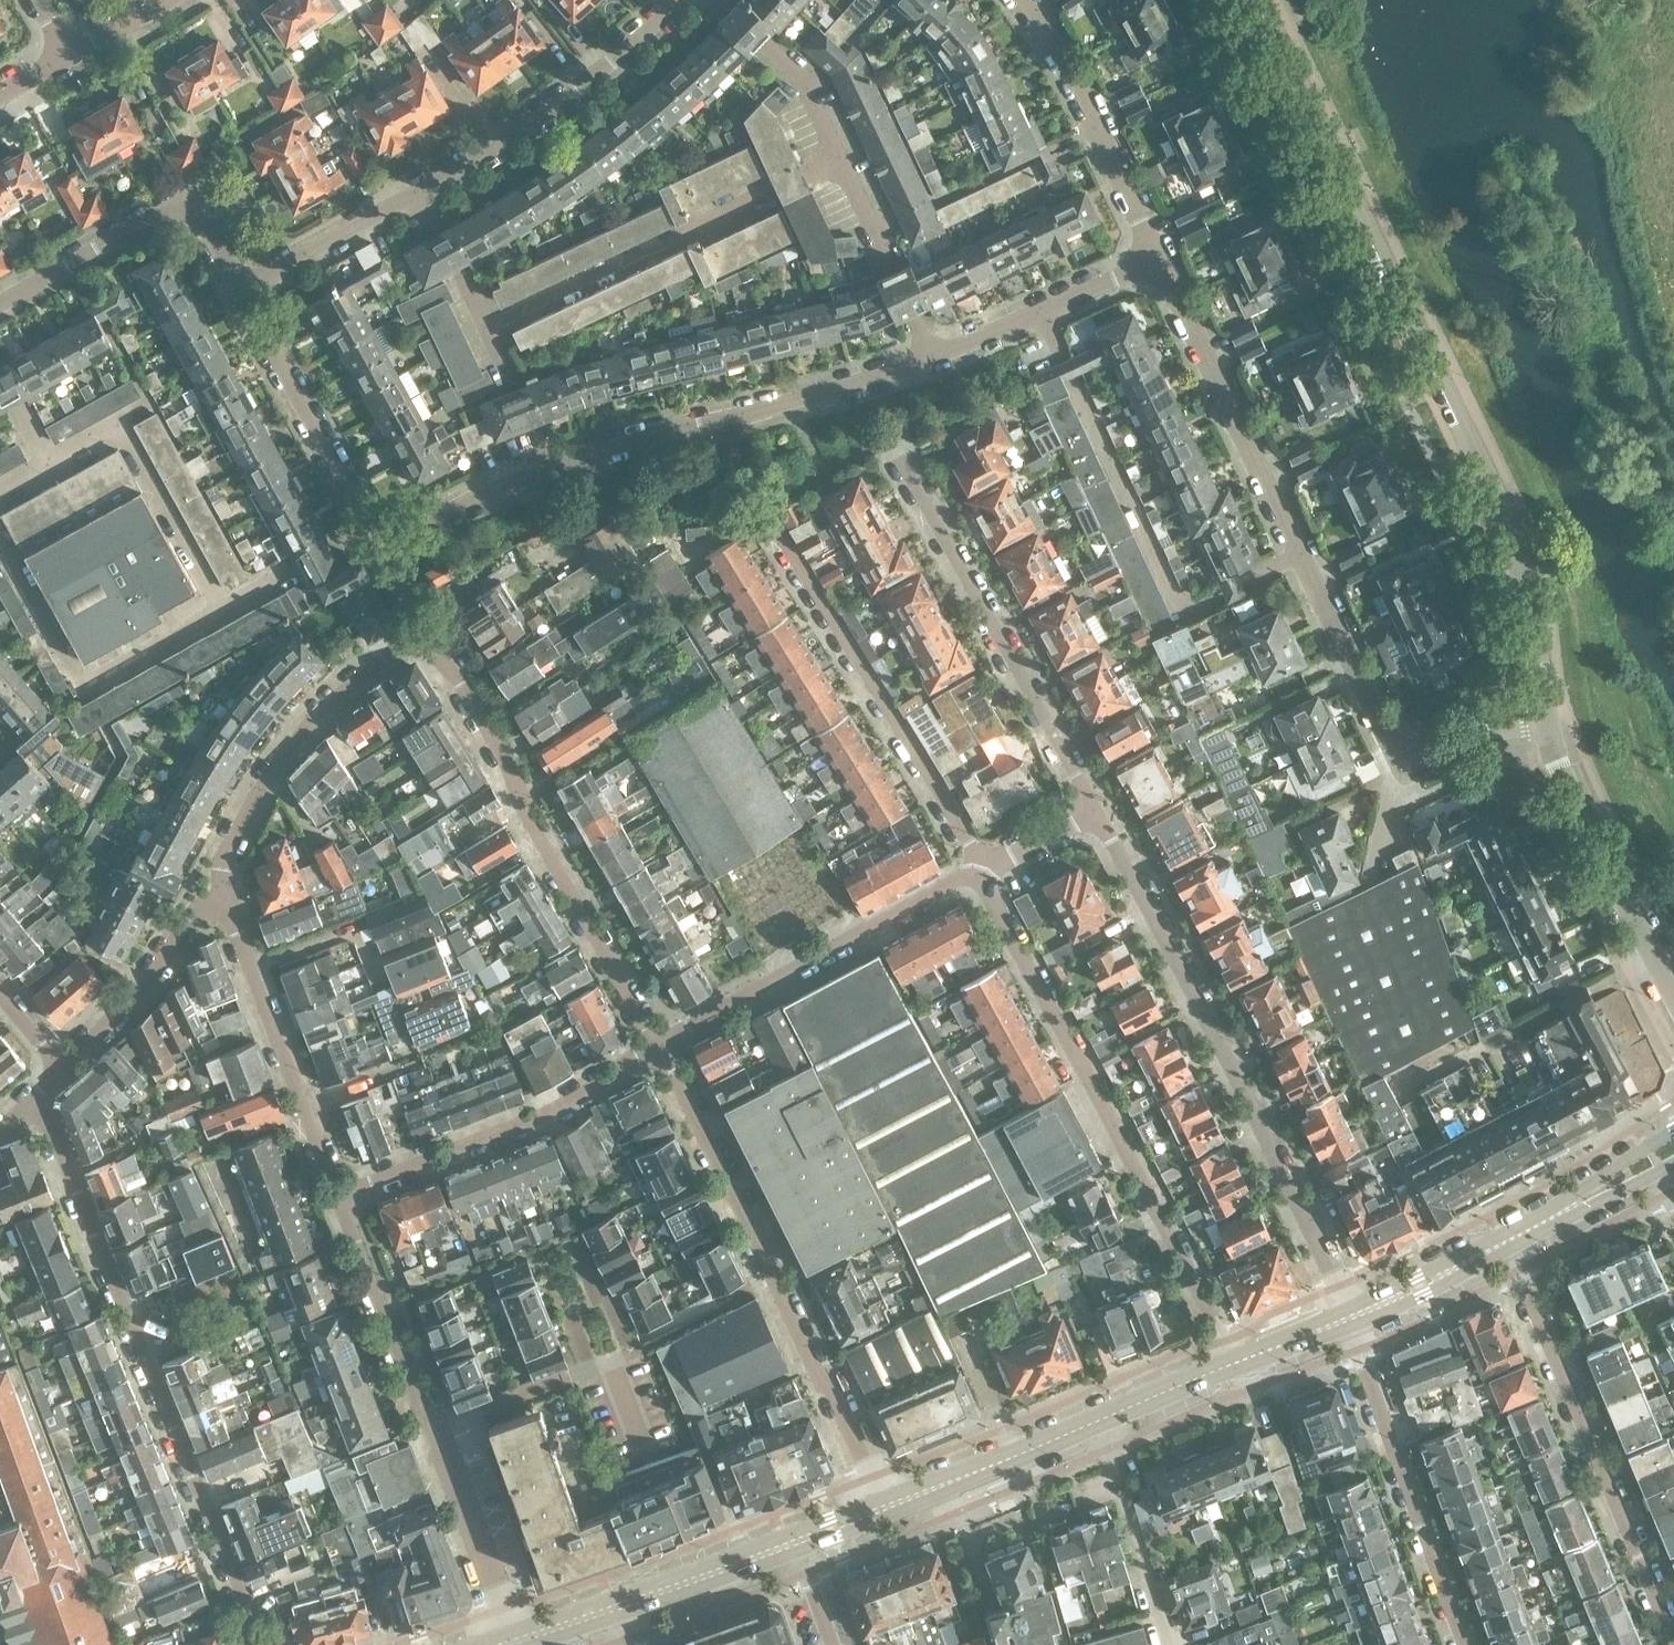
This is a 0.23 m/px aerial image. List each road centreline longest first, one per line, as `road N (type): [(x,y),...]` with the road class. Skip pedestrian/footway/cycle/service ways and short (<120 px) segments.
road 1 (residential): [(656,1043),(443,653),(422,642),(401,643),(301,726),(250,801),(209,889)]
road 2 (tertiary): [(1548,713),(1523,553),(1507,508),(1263,0)]
road 3 (residential): [(35,1099),(260,1644)]
road 4 (residential): [(1354,1314),(1225,1047),(1095,808)]
road 5 (residential): [(979,870),(1234,1362)]
road 6 (residential): [(887,1507),(656,1043)]
road 7 (residential): [(1305,554),(1184,608),(1040,310)]
road 8 (residential): [(1673,1634),(1507,1242)]
road 9 (residential): [(1095,808),(891,439)]
road 10 (residential): [(979,870),(763,508)]
road 11 (residential): [(545,466),(789,403),(936,353)]
road 12 (residential): [(487,326),(843,165)]
road 13 (secondary): [(887,1507),(1234,1362)]
road 14 (residential): [(1548,713),(1436,751),(1403,749),(1305,554)]
road 15 (residential): [(656,1043),(979,870)]
road 16 (residential): [(656,1043),(553,1108),(337,1191)]
road 17 (residential): [(1467,1644),(1354,1314)]
road 18 (residential): [(0,519),(79,675),(220,602)]
road 19 (residential): [(1305,554),(1157,257)]
road 20 (residential): [(209,889),(224,901),(337,1191)]
road 21 (residential): [(240,286),(189,196),(0,310)]
road 22 (residential): [(675,0),(567,89),(416,192)]
road 23 (tertiary): [(1673,986),(1610,867),(1548,713)]
road 24 (residential): [(1157,257),(1116,162),(1020,0)]
road 25 (residential): [(220,602),(119,426),(47,461)]
road 26 (residential): [(240,286),(369,525)]
road 27 (residential): [(435,1432),(337,1191)]
road 28 (residential): [(60,1060),(116,1012),(209,889)]
road 29 (residential): [(514,1641),(435,1432)]
road 30 (residential): [(936,353),(843,165)]
road 31 (residential): [(416,192),(240,286)]
road 32 (secondary): [(1673,1134),(1507,1242)]
road 33 (residential): [(369,525),(402,533),(545,466)]
road 34 (secondary): [(616,1607),(795,1541)]
road 35 (residential): [(435,1432),(604,1370)]
road 36 (secondary): [(1507,1242),(1665,1172)]
road 37 (secondary): [(1354,1314),(1507,1242)]
road 38 (residential): [(843,165),(803,80),(757,41)]
road 39 (residential): [(487,326),(416,192)]
road 40 (residential): [(545,466),(487,326)]
road 41 (residential): [(979,870),(1095,808)]
road 42 (secondary): [(1234,1362),(1354,1314)]
road 43 (residential): [(1040,310),(1157,257)]

